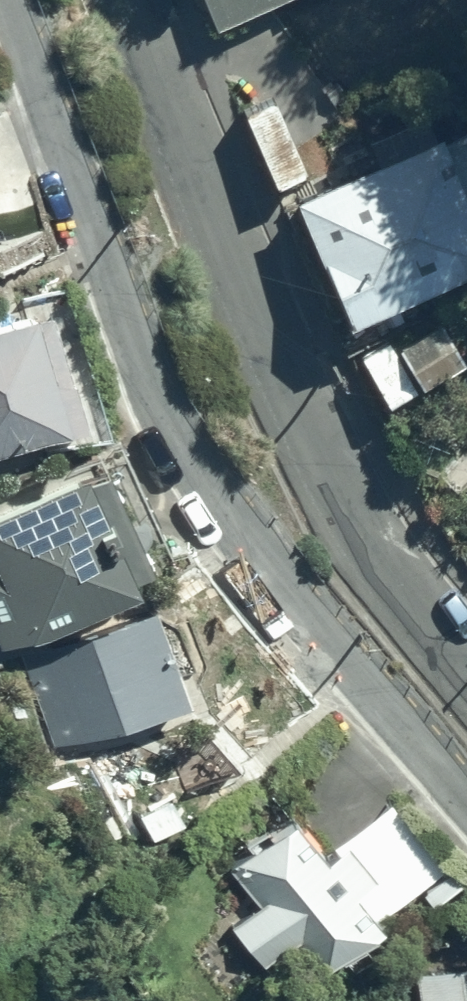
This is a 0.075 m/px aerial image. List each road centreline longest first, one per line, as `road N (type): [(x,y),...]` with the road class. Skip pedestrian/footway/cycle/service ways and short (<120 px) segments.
road 1 (residential): [(466,797),(322,627),(196,455),(104,246),(14,0)]
road 2 (trunk): [(375,1000),(0,262)]
road 3 (residential): [(466,674),(373,561),(325,482),(184,159),(126,0)]

